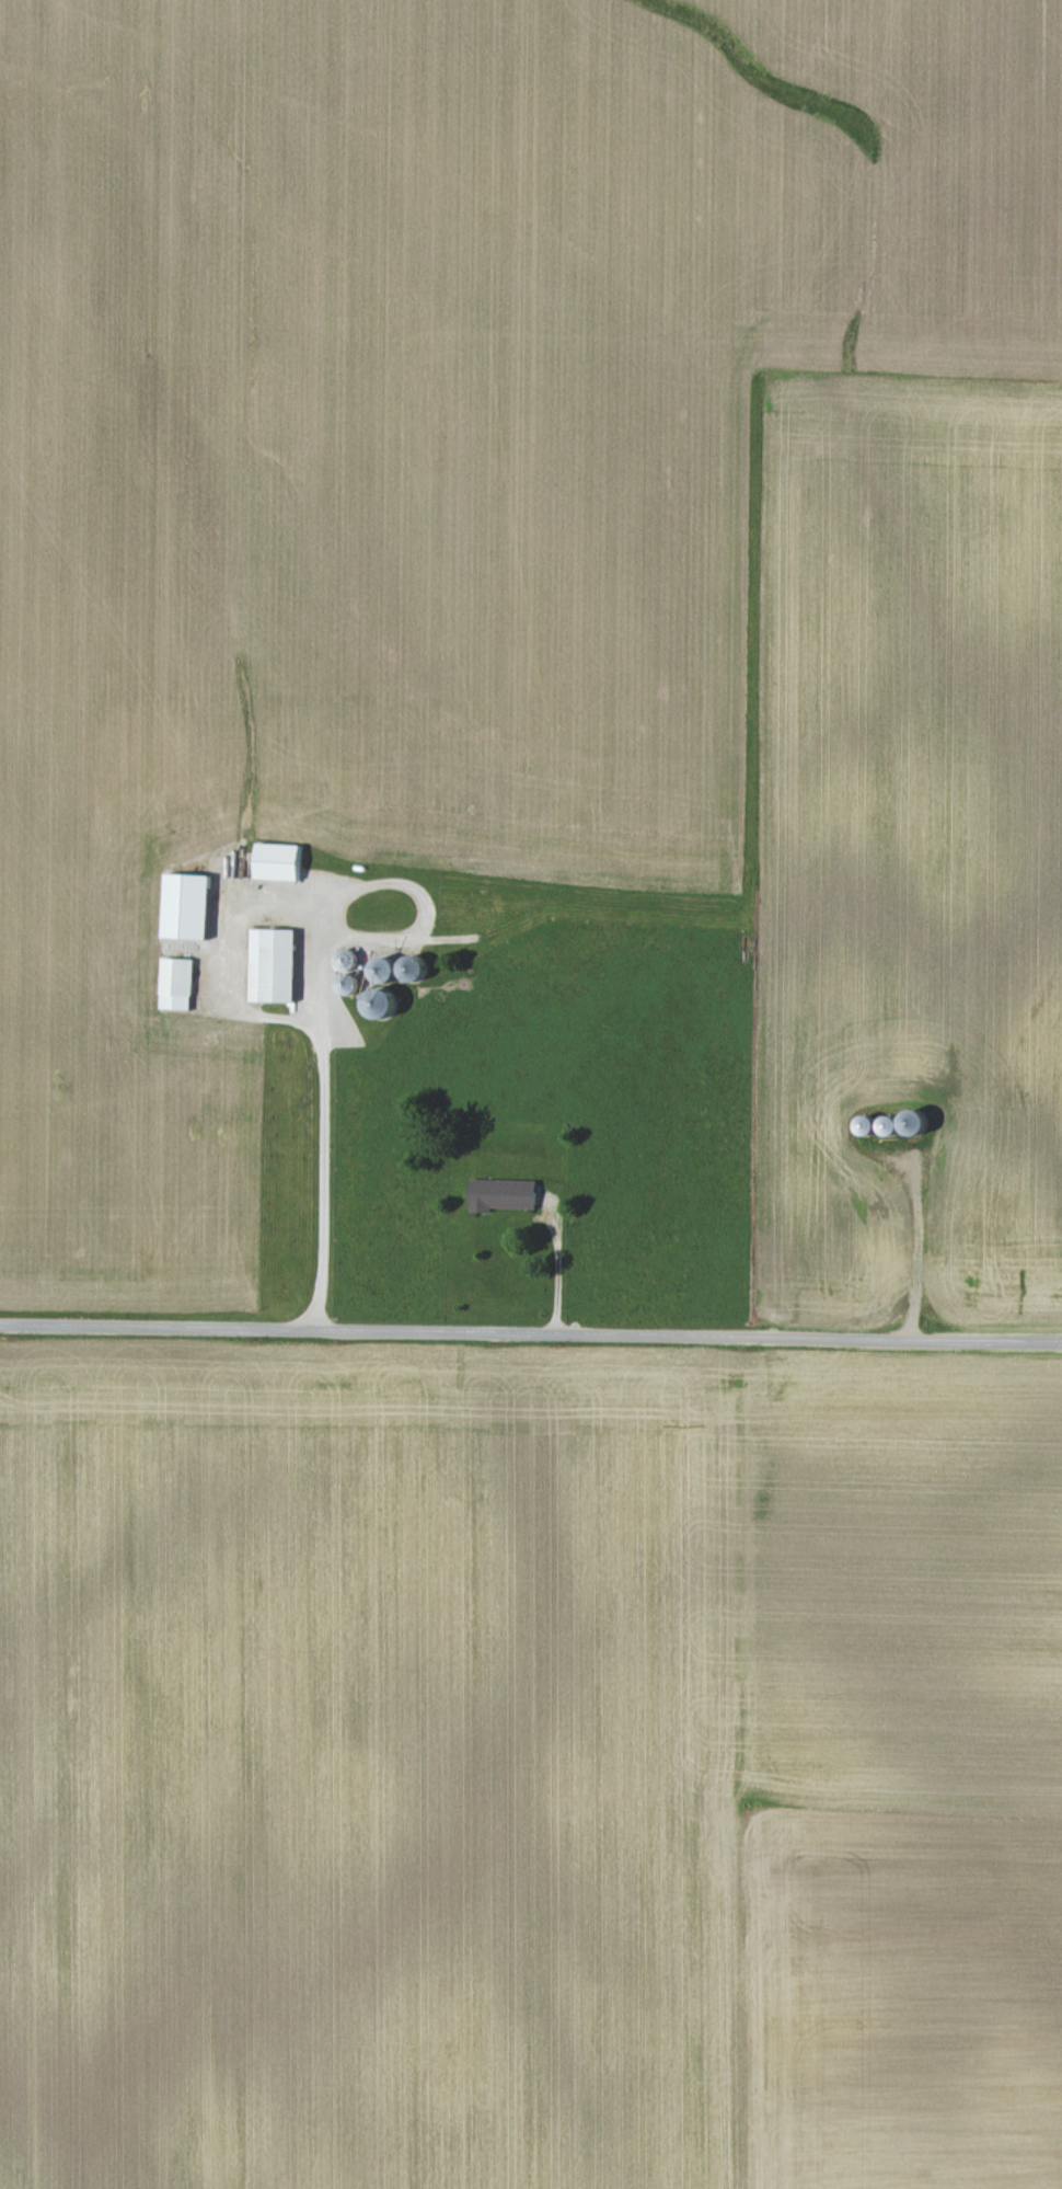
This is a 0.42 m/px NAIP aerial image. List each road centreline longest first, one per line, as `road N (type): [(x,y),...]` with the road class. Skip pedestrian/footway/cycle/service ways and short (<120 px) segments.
road 1 (residential): [(1061,1342),(0,1324)]

